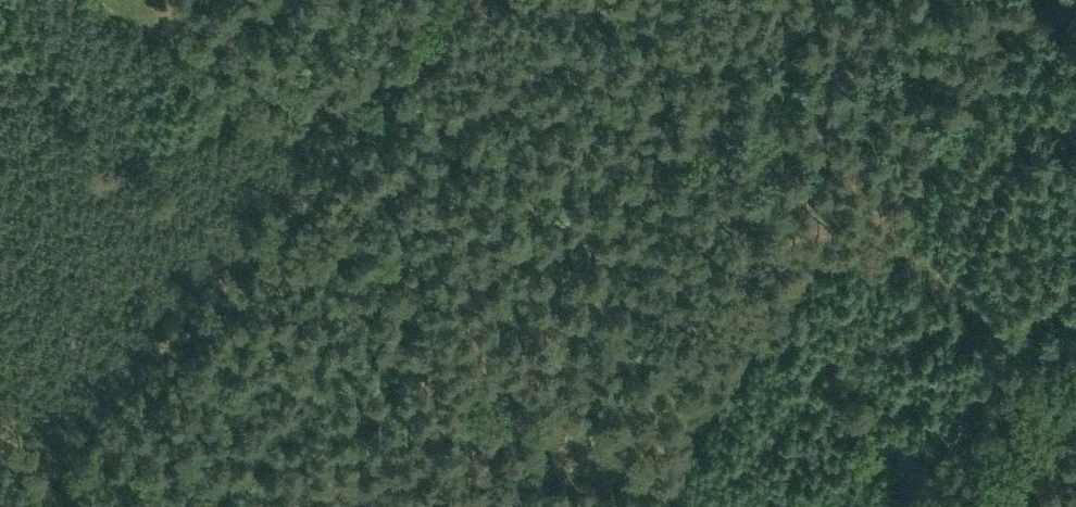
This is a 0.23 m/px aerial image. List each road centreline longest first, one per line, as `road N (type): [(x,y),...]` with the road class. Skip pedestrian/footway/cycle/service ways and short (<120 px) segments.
road 1 (track): [(1075,403),(1007,506)]

